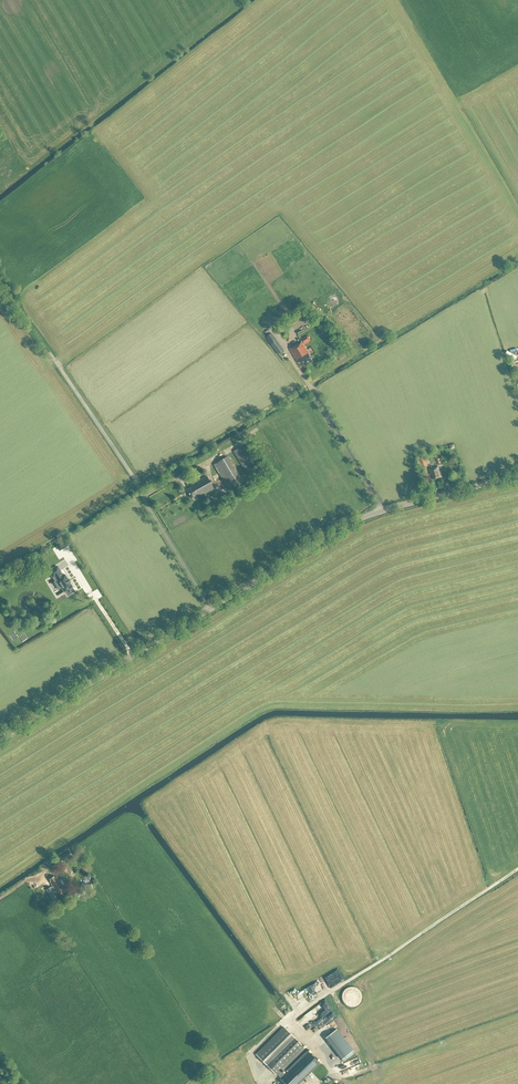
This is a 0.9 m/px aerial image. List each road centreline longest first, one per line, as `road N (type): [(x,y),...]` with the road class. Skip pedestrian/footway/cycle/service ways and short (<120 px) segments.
road 1 (unclassified): [(0,739),(355,521),(517,476)]

